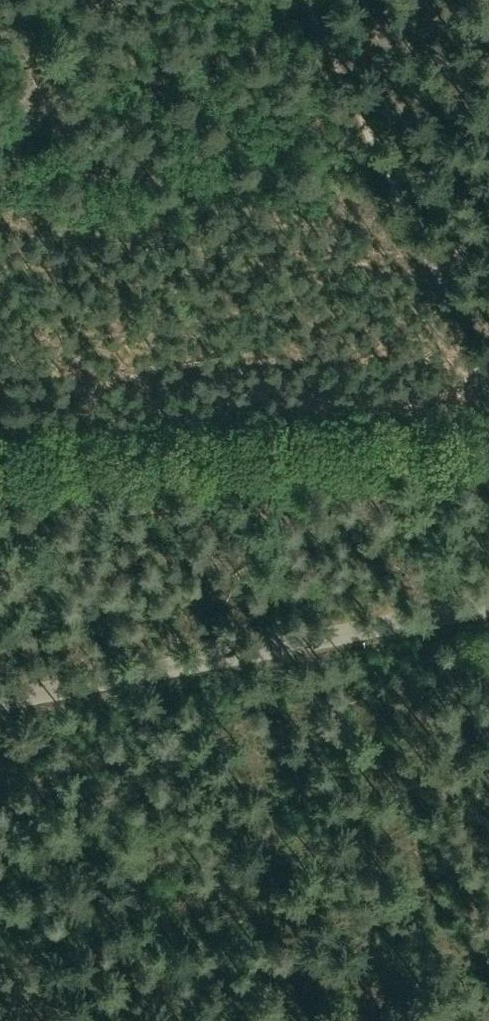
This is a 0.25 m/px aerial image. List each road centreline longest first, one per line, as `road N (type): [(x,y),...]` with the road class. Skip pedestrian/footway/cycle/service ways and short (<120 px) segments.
road 1 (unclassified): [(0,701),(488,603)]
road 2 (track): [(488,455),(0,473)]

